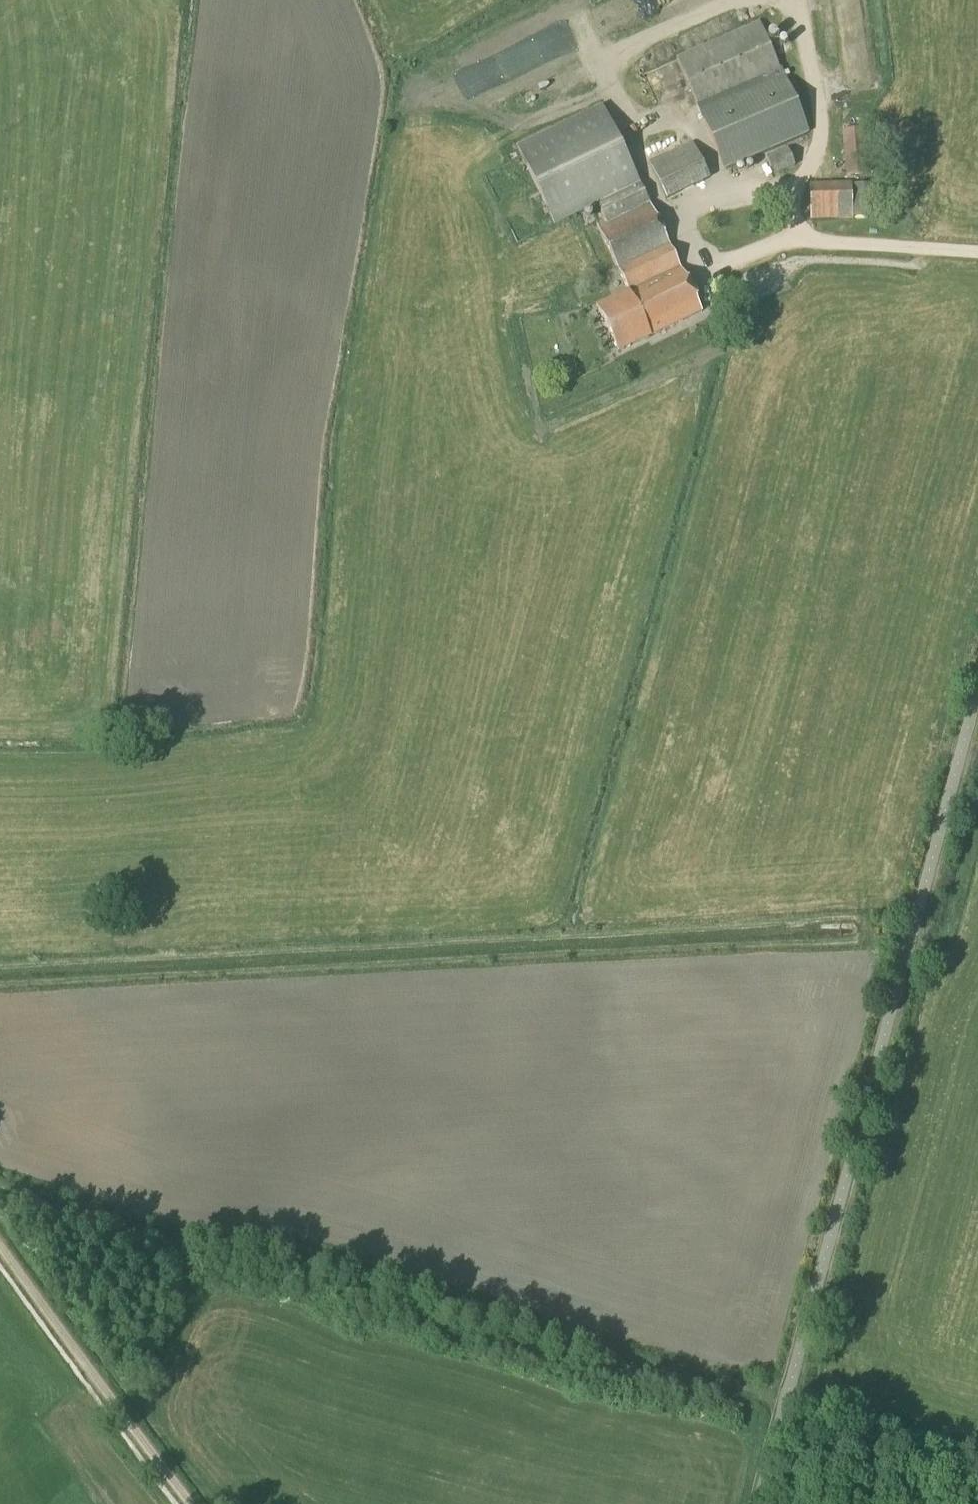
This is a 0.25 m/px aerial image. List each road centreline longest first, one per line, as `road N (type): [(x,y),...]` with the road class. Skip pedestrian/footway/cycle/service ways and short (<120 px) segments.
road 1 (track): [(193,1503),(0,1247)]
road 2 (track): [(977,254),(826,237)]

